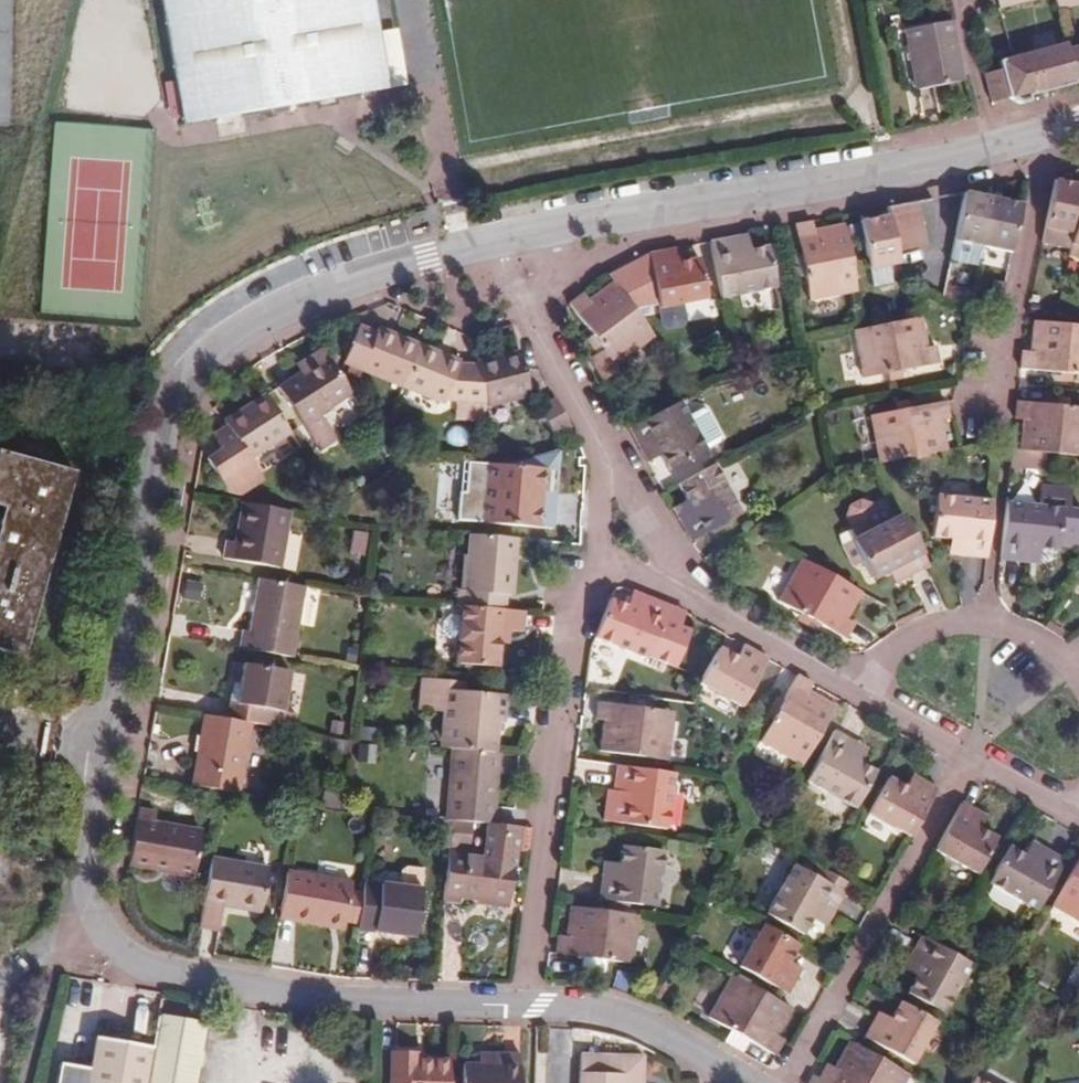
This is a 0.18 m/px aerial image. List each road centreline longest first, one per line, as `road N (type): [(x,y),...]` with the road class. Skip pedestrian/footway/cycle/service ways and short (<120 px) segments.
road 1 (residential): [(525,1005),(321,998),(148,965),(101,935),(89,912),(87,877),(153,449),(185,374),(259,319),(347,282),(503,237)]
road 2 (residential): [(503,237),(857,180),(1040,134)]
road 3 (residential): [(985,619),(1005,452),(984,395),(997,330),(1015,308),(1040,134)]
road 4 (residential): [(525,1005),(567,649),(598,556)]
road 5 (residential): [(976,749),(787,1082)]
road 6 (residential): [(604,449),(505,261),(503,237)]
road 7 (residential): [(867,690),(685,585)]
road 8 (residential): [(712,1061),(613,1012),(525,1005)]
road 9 (residential): [(685,585),(604,449)]
road 10 (residential): [(985,619),(923,632),(892,653),(867,690)]
road 11 (residential): [(976,749),(867,690)]

